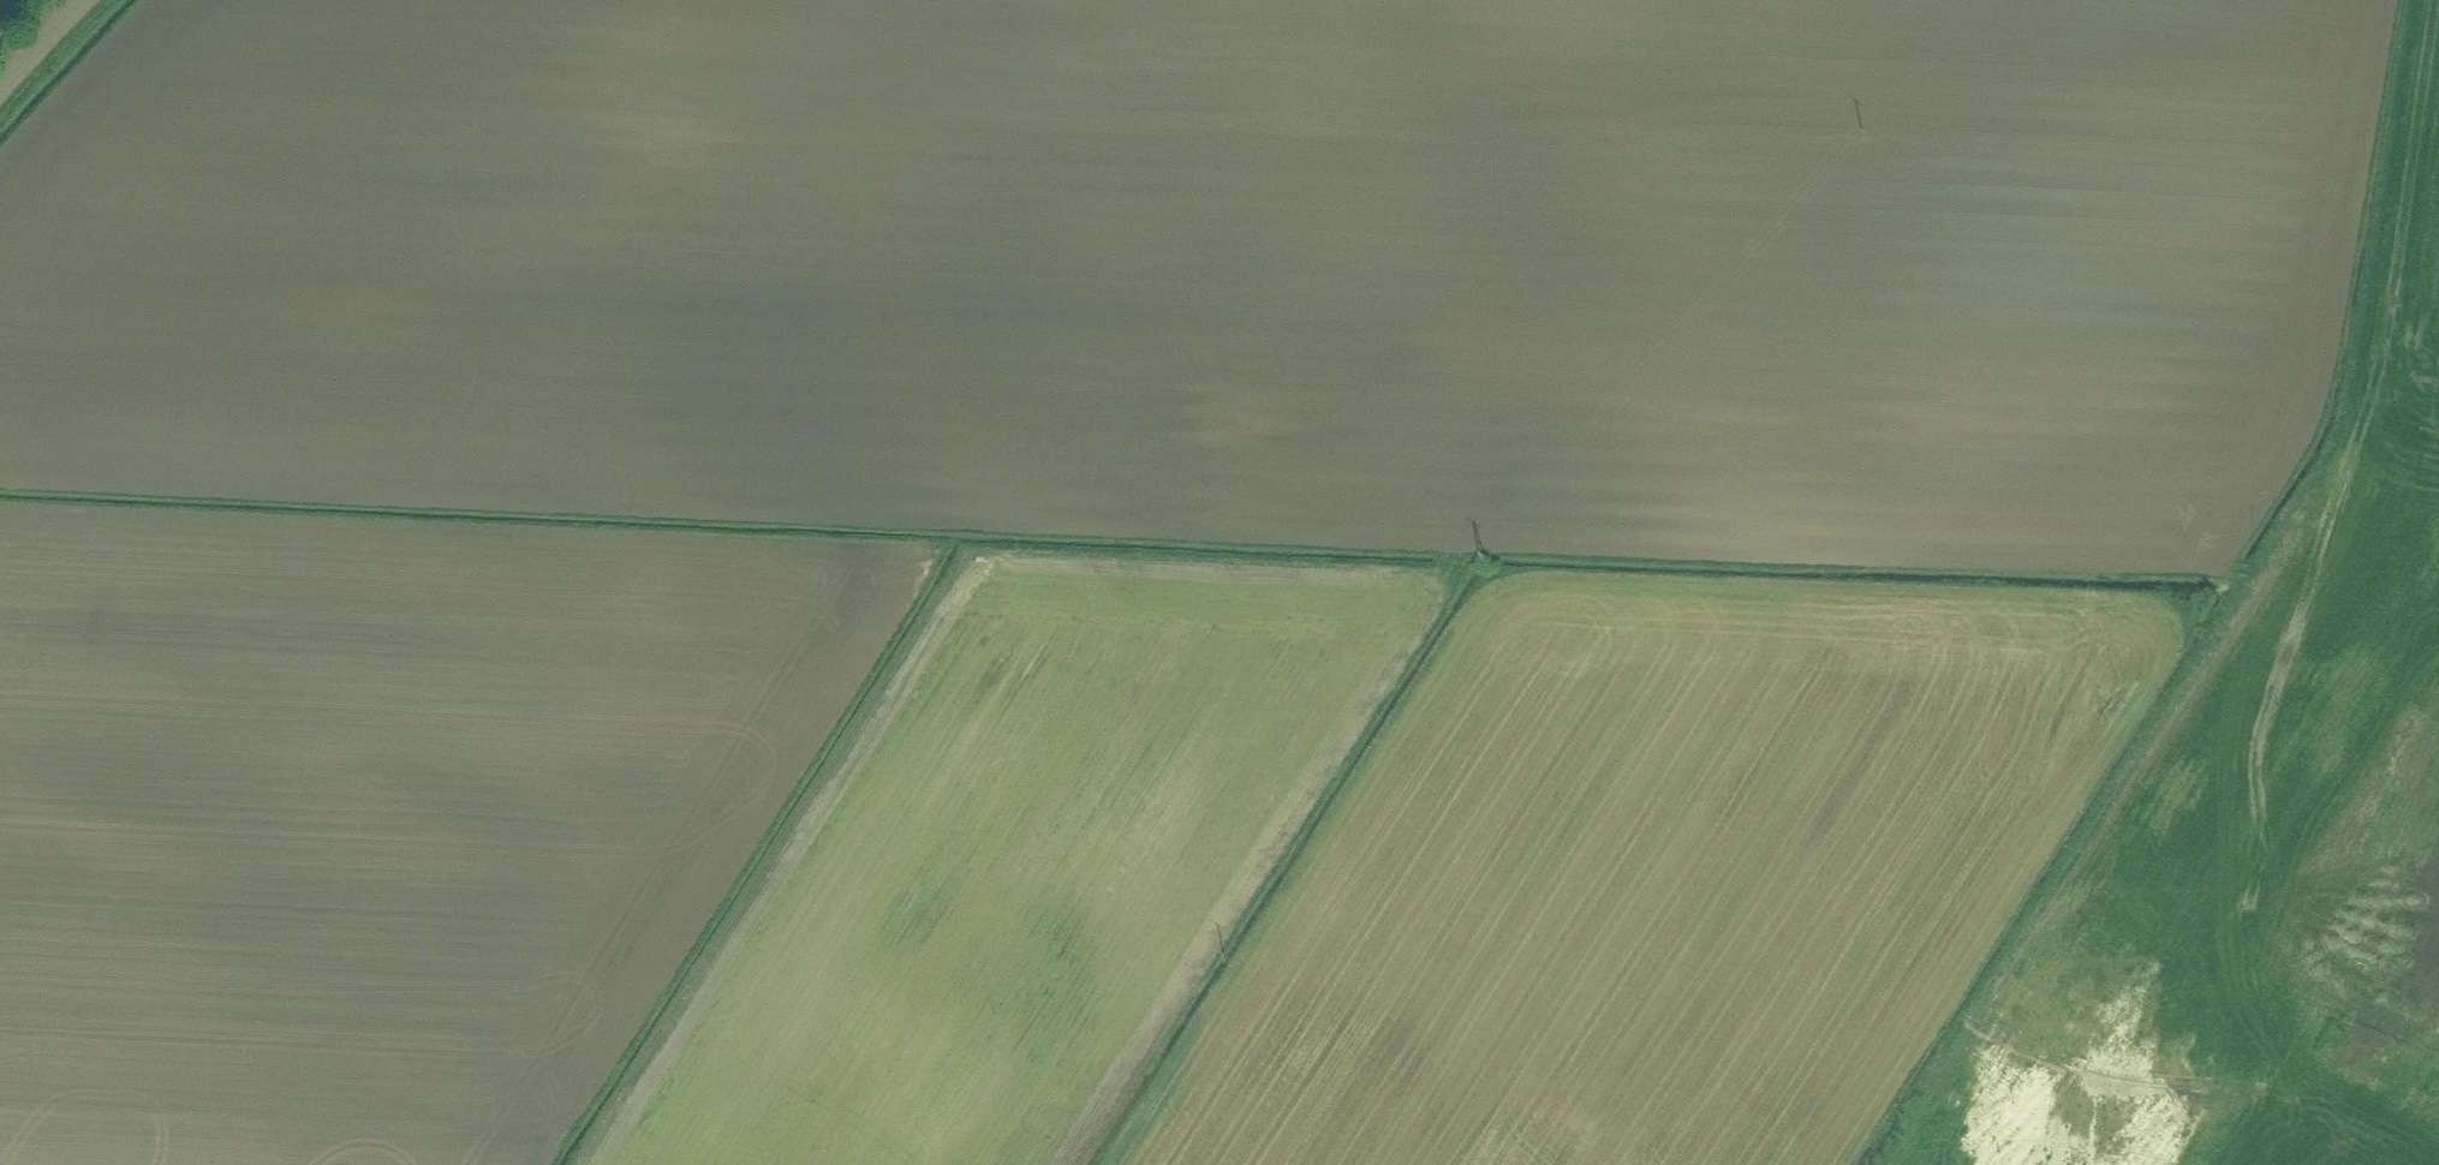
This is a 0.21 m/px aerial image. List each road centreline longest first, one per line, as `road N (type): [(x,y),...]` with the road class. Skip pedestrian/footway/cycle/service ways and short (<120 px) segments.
road 1 (unclassified): [(88,0),(0,90)]

